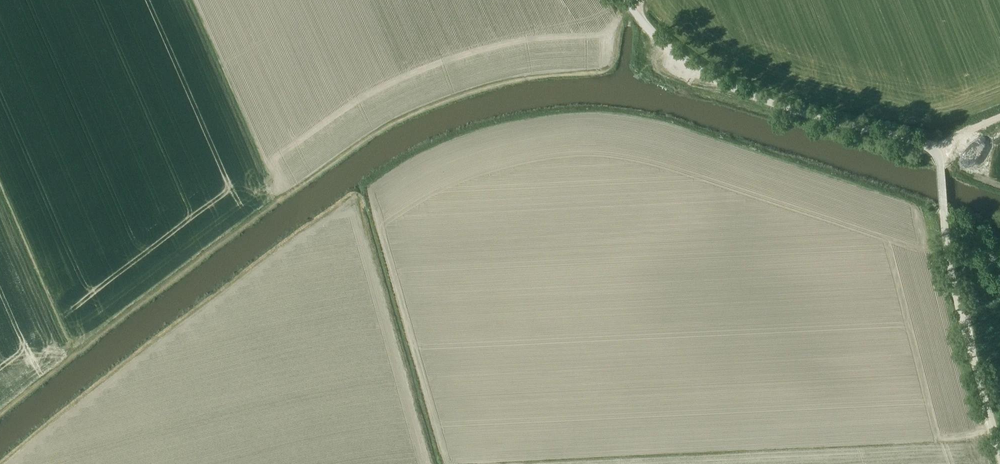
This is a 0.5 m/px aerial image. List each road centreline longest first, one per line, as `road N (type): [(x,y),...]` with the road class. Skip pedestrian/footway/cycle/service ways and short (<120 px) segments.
road 1 (tertiary): [(999,460),(967,337),(936,150),(737,89),(687,64),(626,0)]

